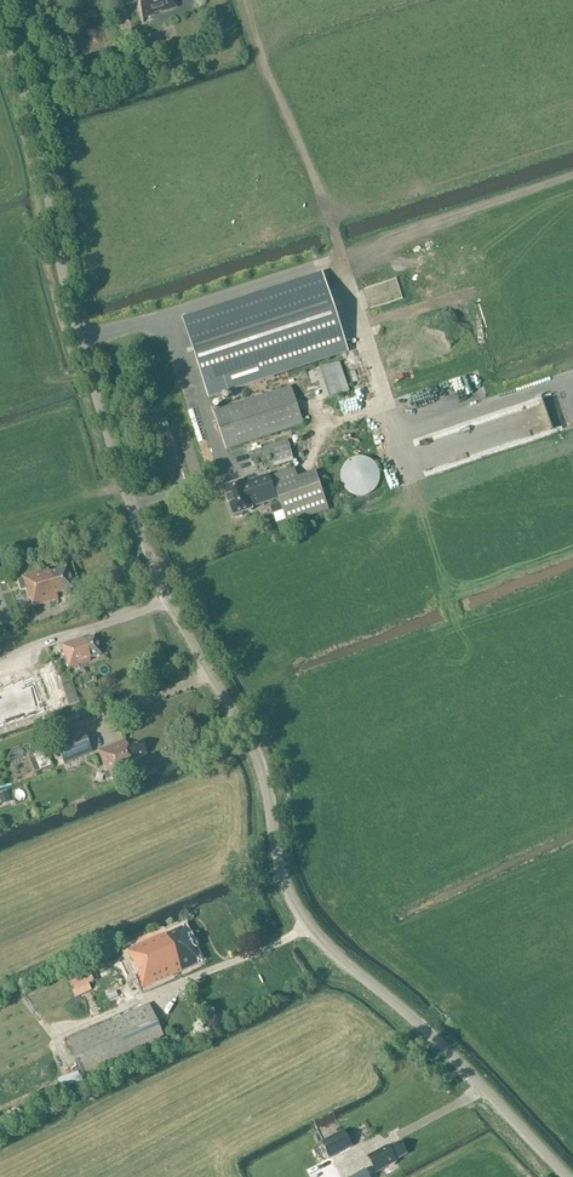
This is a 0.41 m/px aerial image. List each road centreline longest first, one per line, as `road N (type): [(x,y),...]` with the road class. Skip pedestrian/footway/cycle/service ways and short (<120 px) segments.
road 1 (tertiary): [(0,19),(119,471),(163,591),(260,761),(292,897),(323,942),(415,1019),(568,1176)]

